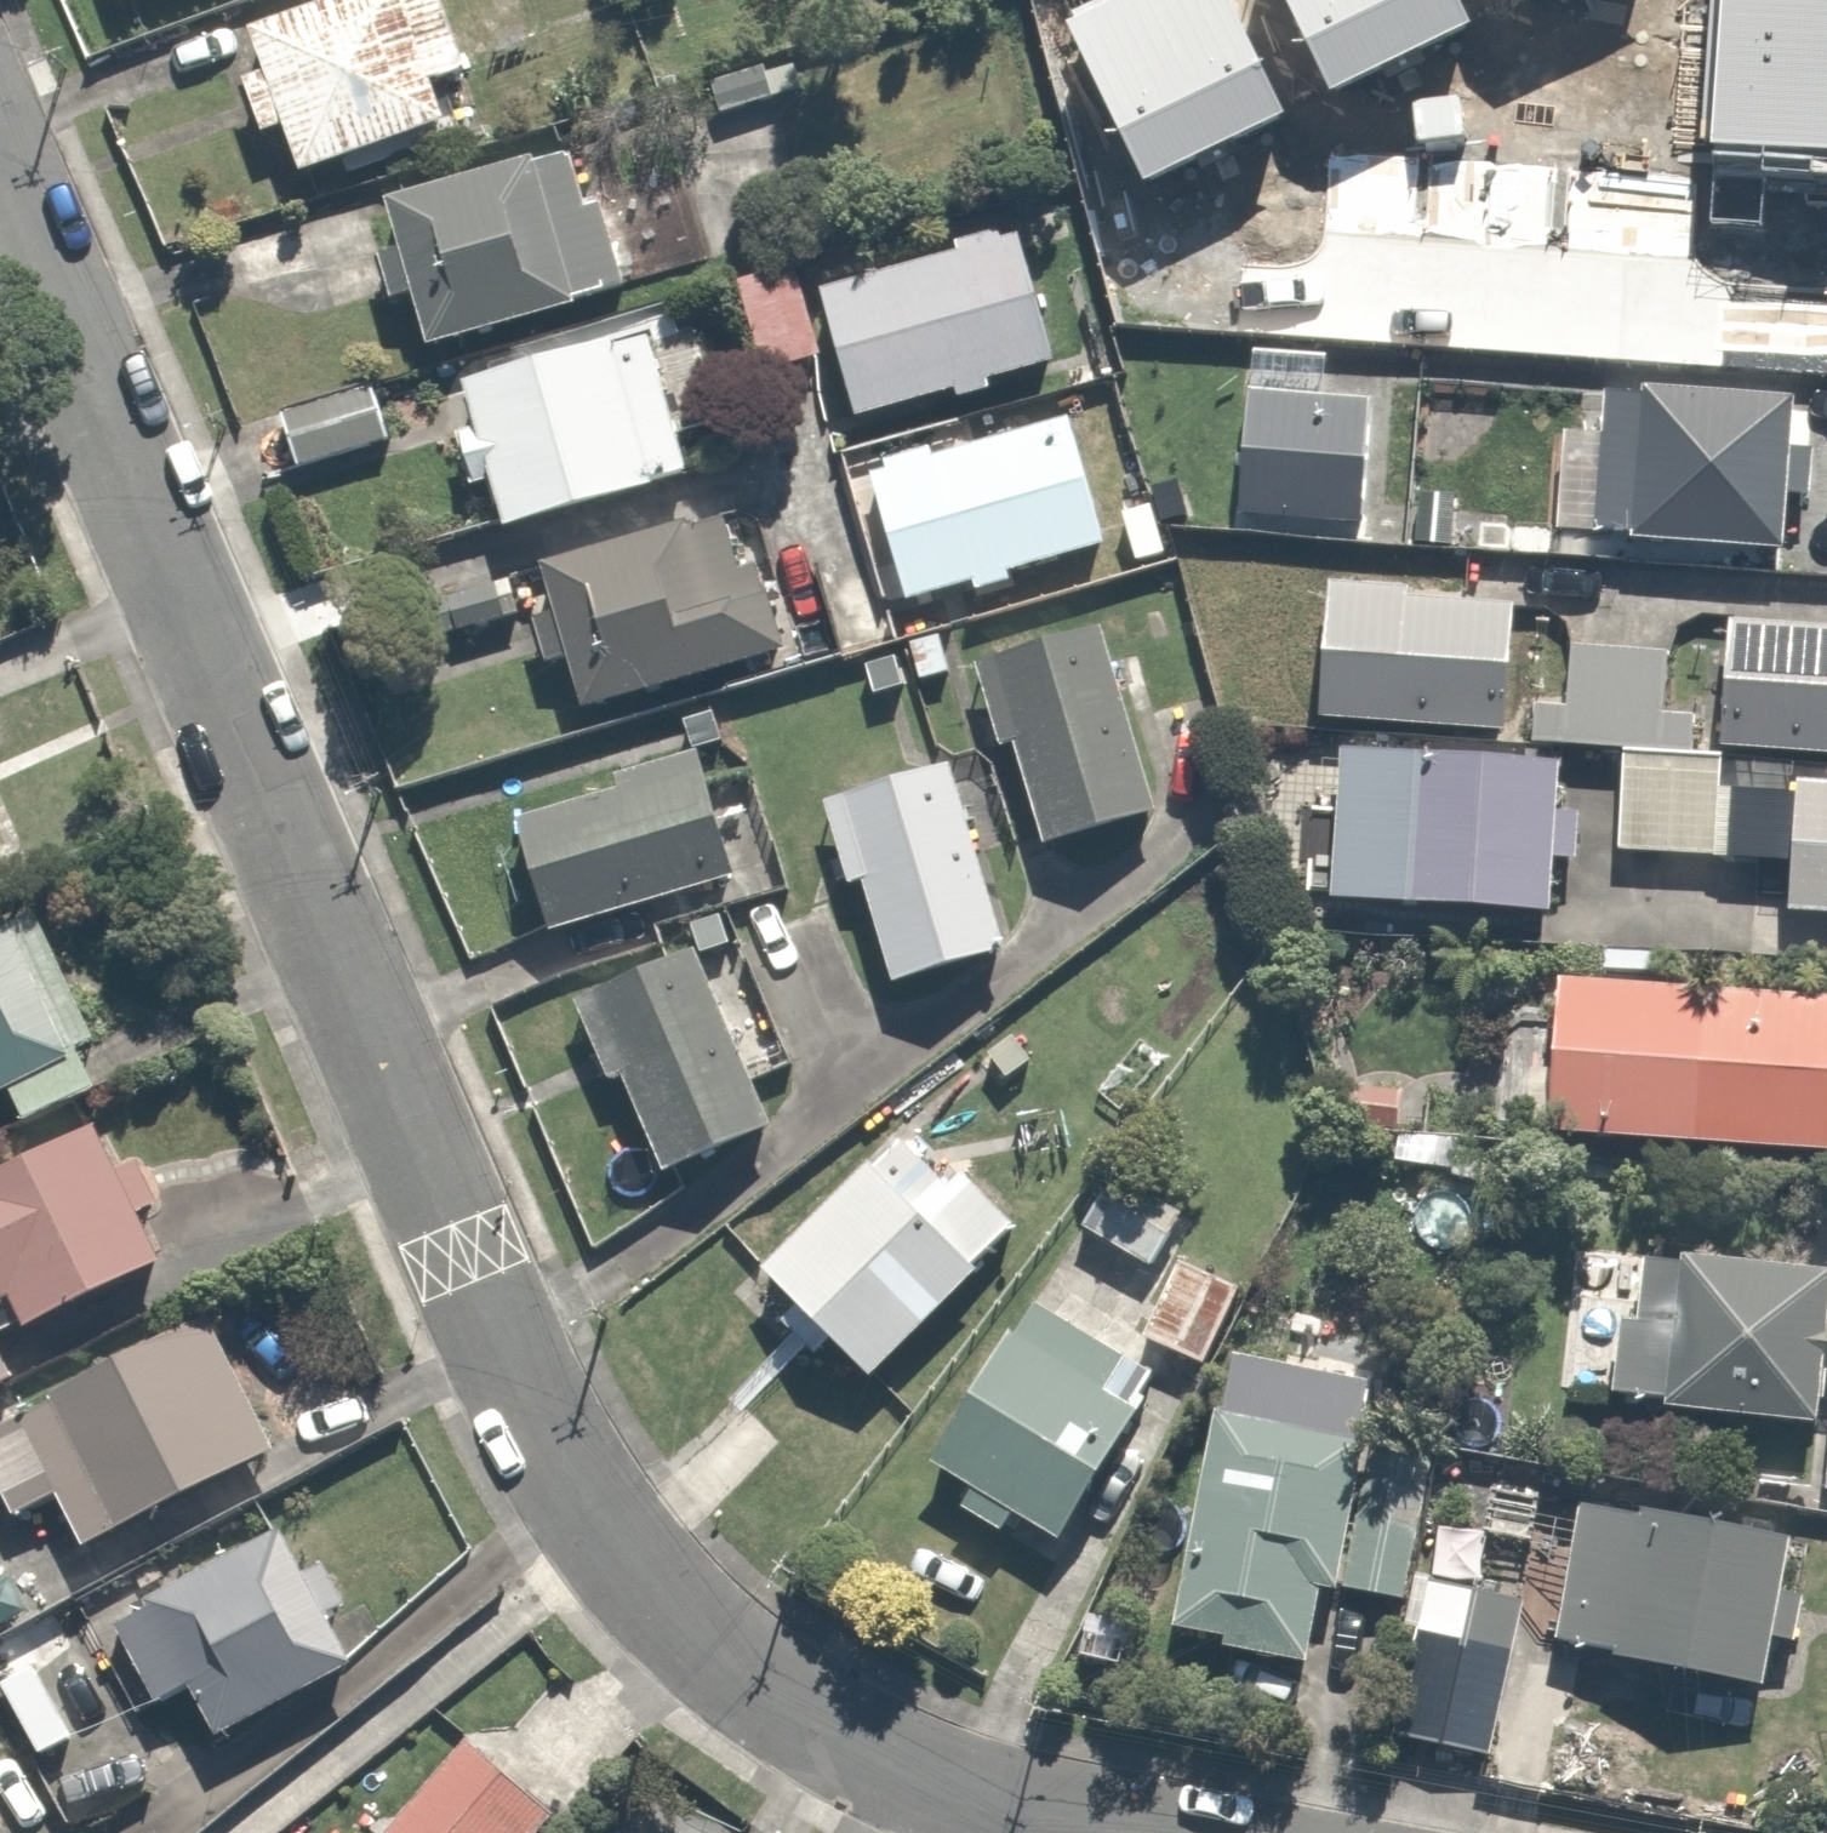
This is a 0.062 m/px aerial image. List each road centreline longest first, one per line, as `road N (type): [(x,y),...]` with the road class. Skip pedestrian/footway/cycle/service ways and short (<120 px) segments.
road 1 (residential): [(936,1790),(766,1694),(646,1587),(573,1491),(0,173)]
road 2 (residential): [(1115,1832),(936,1790)]

